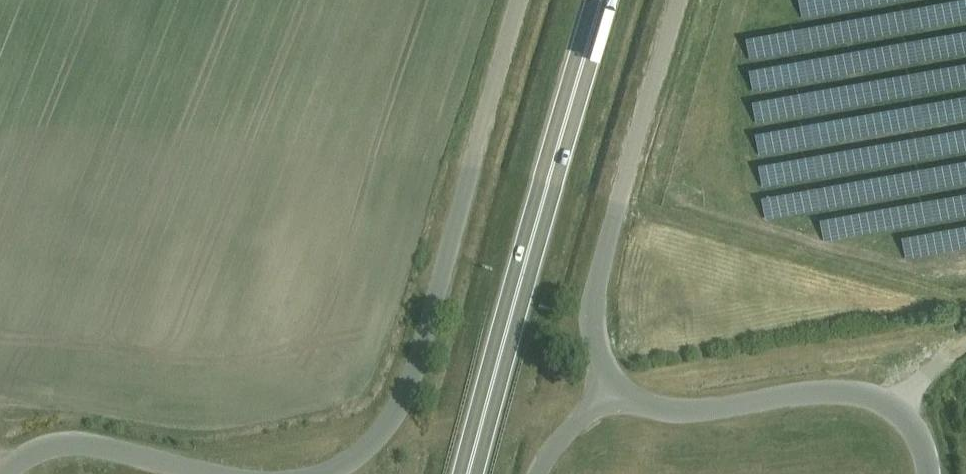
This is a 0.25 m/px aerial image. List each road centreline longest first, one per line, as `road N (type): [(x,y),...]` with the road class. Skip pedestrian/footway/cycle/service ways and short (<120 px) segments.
road 1 (unclassified): [(519,0),(412,383),(365,448),(319,473)]
road 2 (trunk): [(468,473),(604,0)]
road 3 (unclassified): [(604,390),(592,298),(679,0)]
road 4 (unclassified): [(928,473),(910,423),(863,391),(826,389),(679,411),(604,390)]
road 5 (unclassified): [(224,473),(83,440),(33,449),(2,473)]

